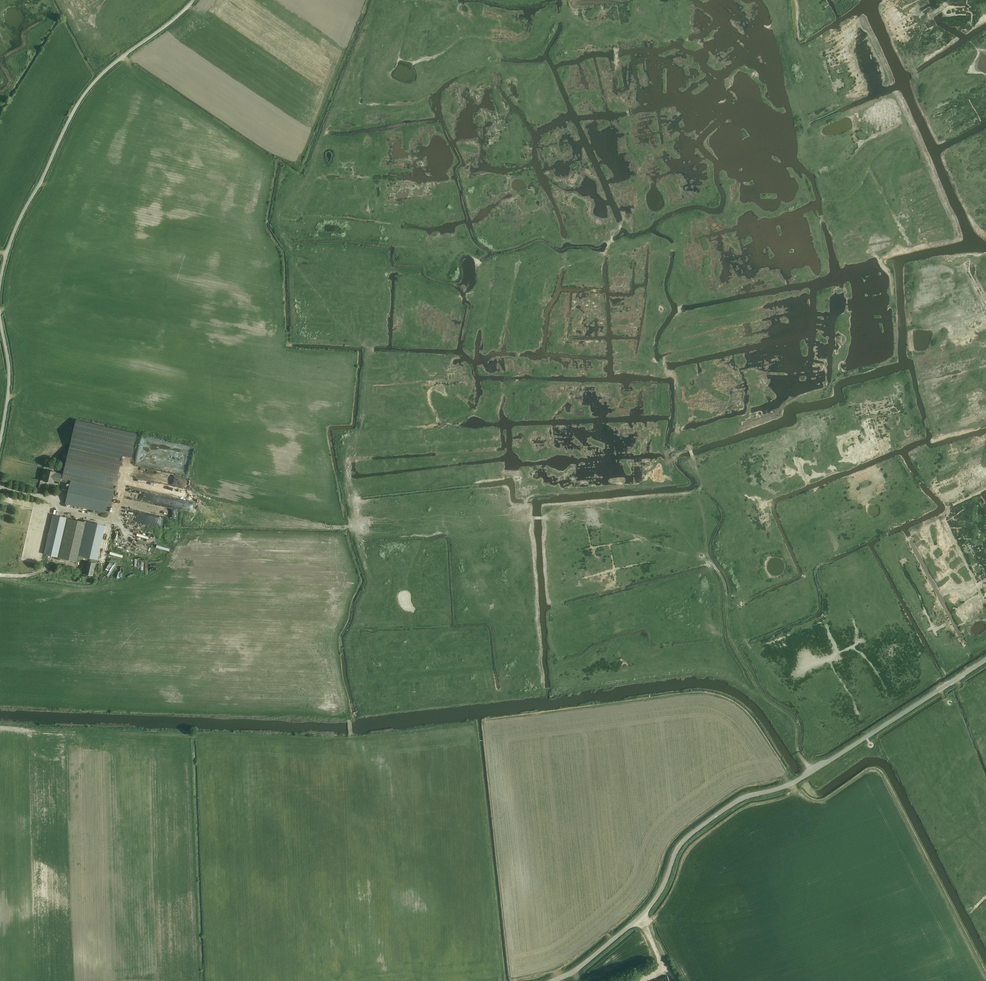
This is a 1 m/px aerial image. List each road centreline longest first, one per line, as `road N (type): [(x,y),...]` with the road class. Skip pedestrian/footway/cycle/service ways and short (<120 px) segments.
road 1 (unclassified): [(554,980),(643,917),(686,838),(747,797),(793,784),(985,660)]
road 2 (unclassified): [(0,284),(18,222),(87,91),(193,0)]
road 3 (track): [(702,554),(723,578),(735,649),(758,692),(795,722),(815,770)]
road 4 (unclassified): [(0,443),(9,380),(0,318)]

